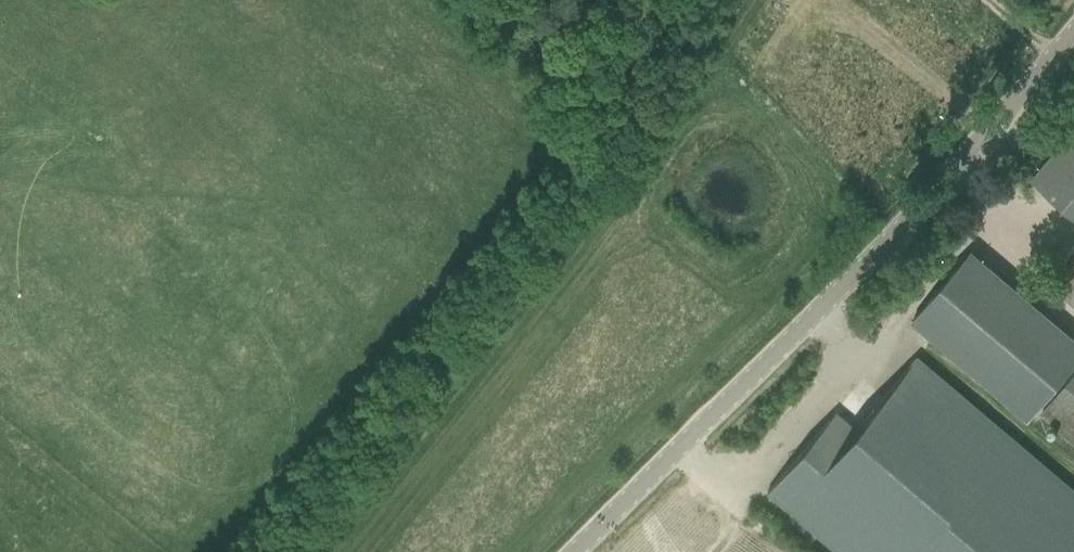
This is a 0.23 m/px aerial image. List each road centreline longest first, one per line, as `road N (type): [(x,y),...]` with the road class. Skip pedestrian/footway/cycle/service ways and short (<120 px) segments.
road 1 (unclassified): [(593,551),(884,253),(1073,34)]

